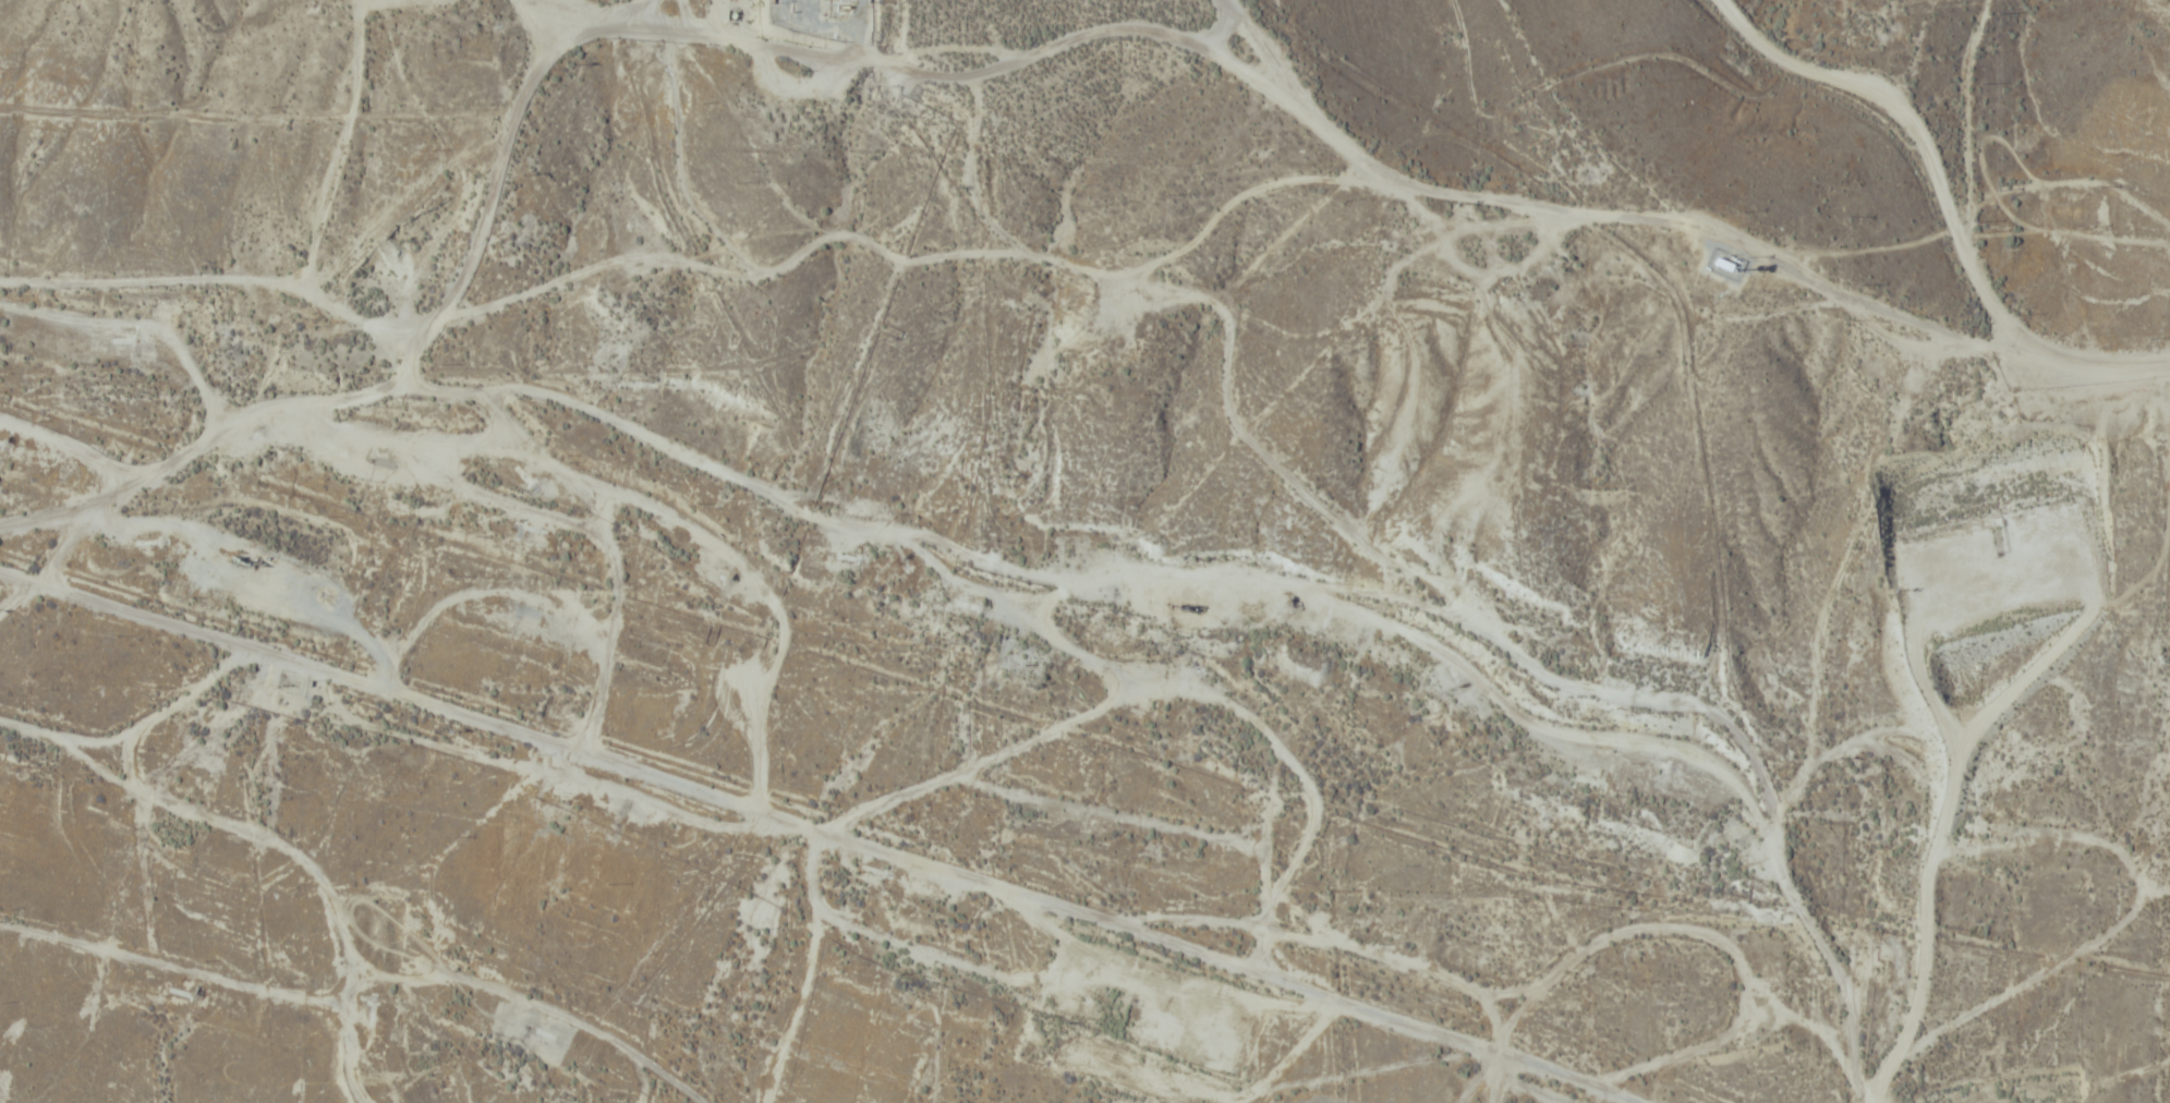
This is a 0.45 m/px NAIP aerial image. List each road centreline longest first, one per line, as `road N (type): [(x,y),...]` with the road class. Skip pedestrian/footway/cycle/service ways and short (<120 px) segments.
road 1 (residential): [(2169,358),(1959,312),(1914,312),(1705,232),(1319,227),(1257,186),(1223,96),(1150,0)]
road 2 (residential): [(582,0),(493,68),(323,380),(238,448),(62,522),(39,573)]
road 3 (track): [(1959,312),(1902,107),(1817,33),(1761,22),(1743,0)]

